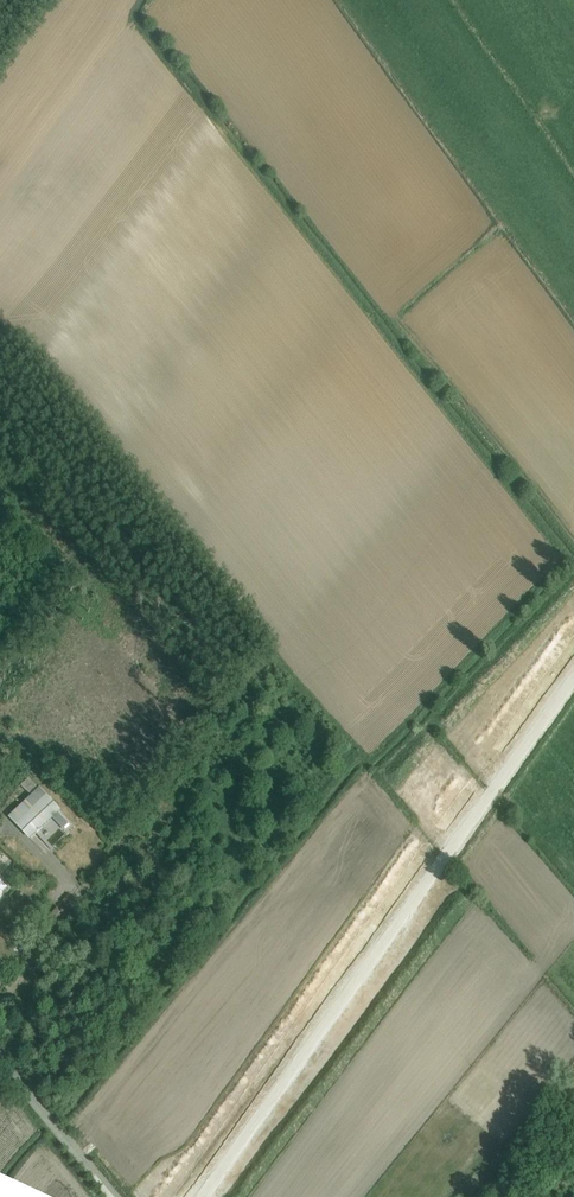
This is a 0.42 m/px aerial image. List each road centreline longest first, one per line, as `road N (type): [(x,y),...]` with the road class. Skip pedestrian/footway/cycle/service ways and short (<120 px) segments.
road 1 (tertiary): [(0,1061),(114,1196)]

